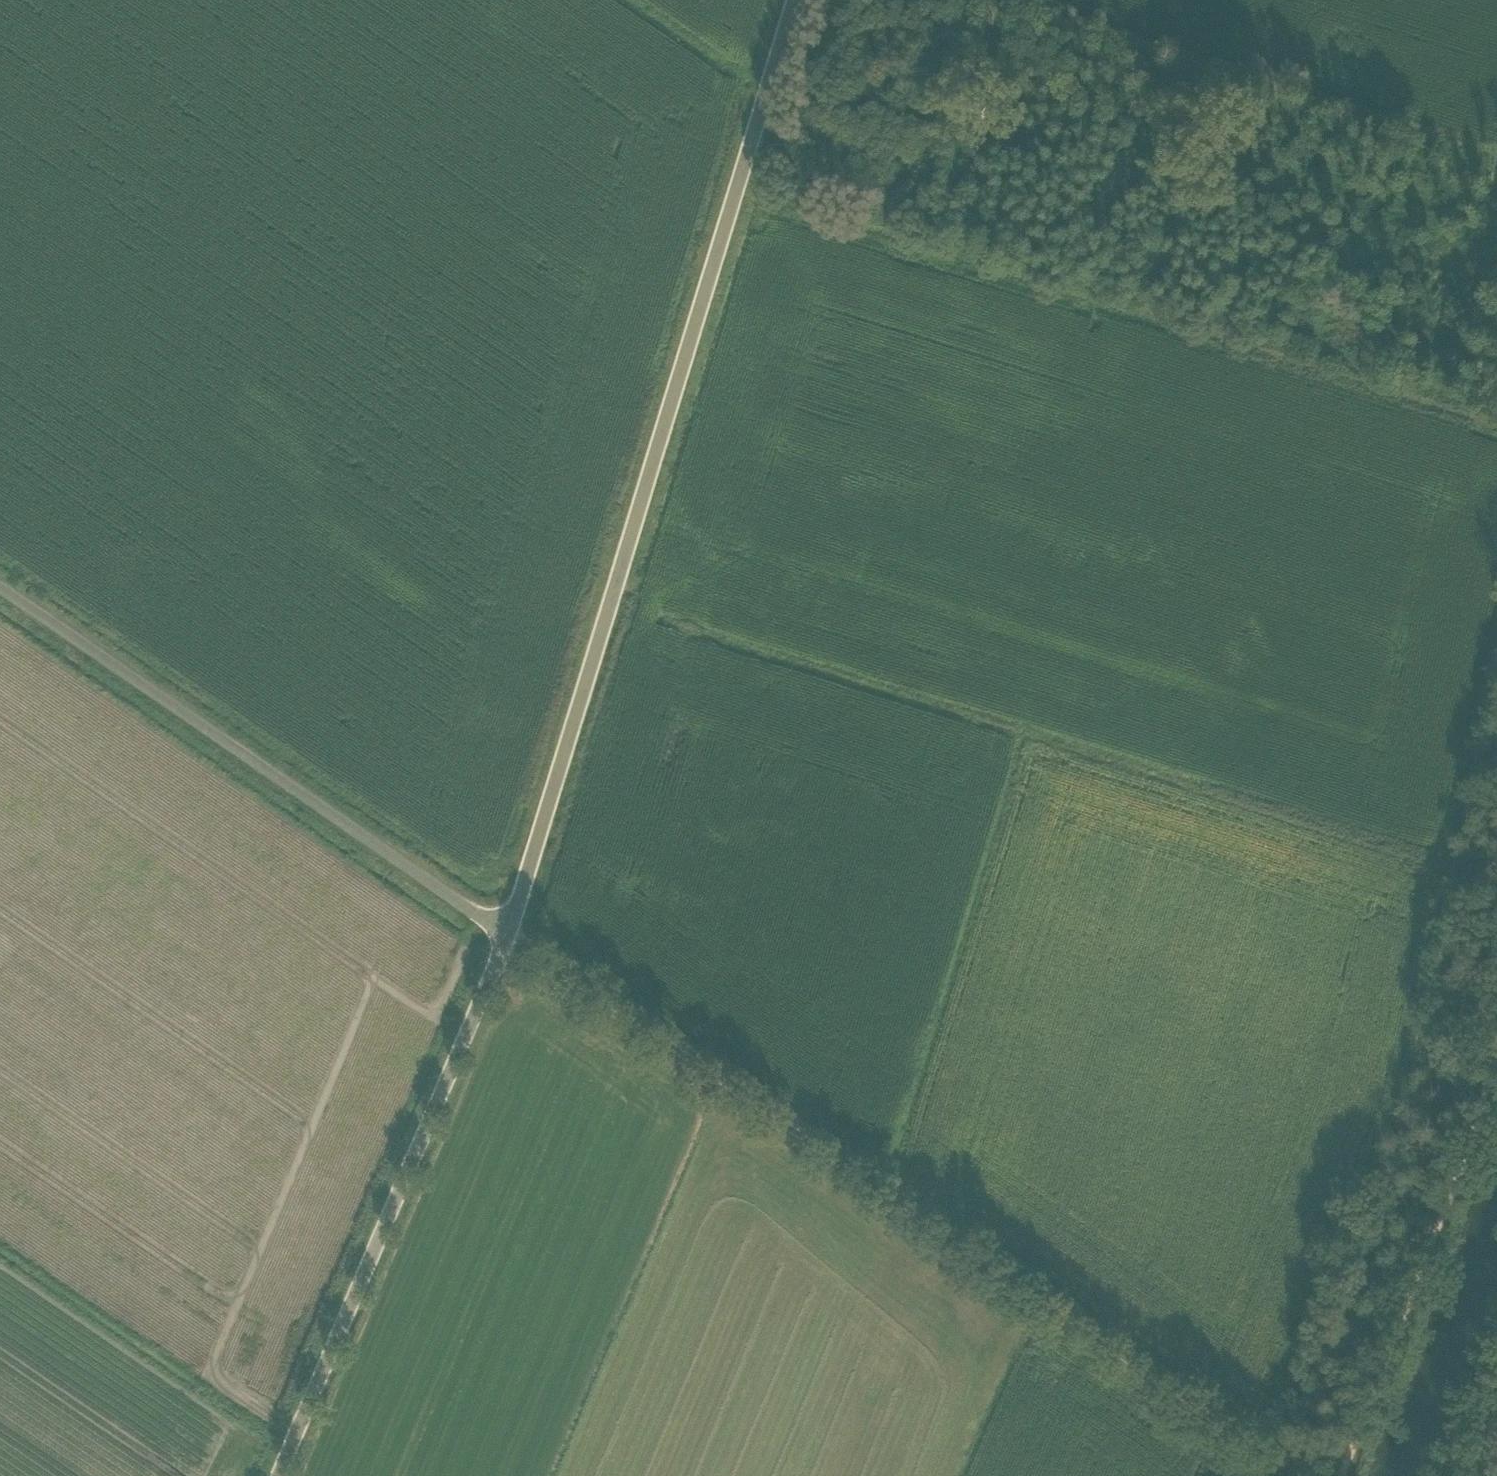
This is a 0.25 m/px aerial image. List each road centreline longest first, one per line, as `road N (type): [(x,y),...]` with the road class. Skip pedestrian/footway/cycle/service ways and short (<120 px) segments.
road 1 (unclassified): [(506,934),(638,573),(803,0)]
road 2 (track): [(1298,1475),(506,934)]
road 3 (unclassified): [(506,934),(0,589)]
road 4 (unclassified): [(302,1475),(348,1380),(506,934)]

